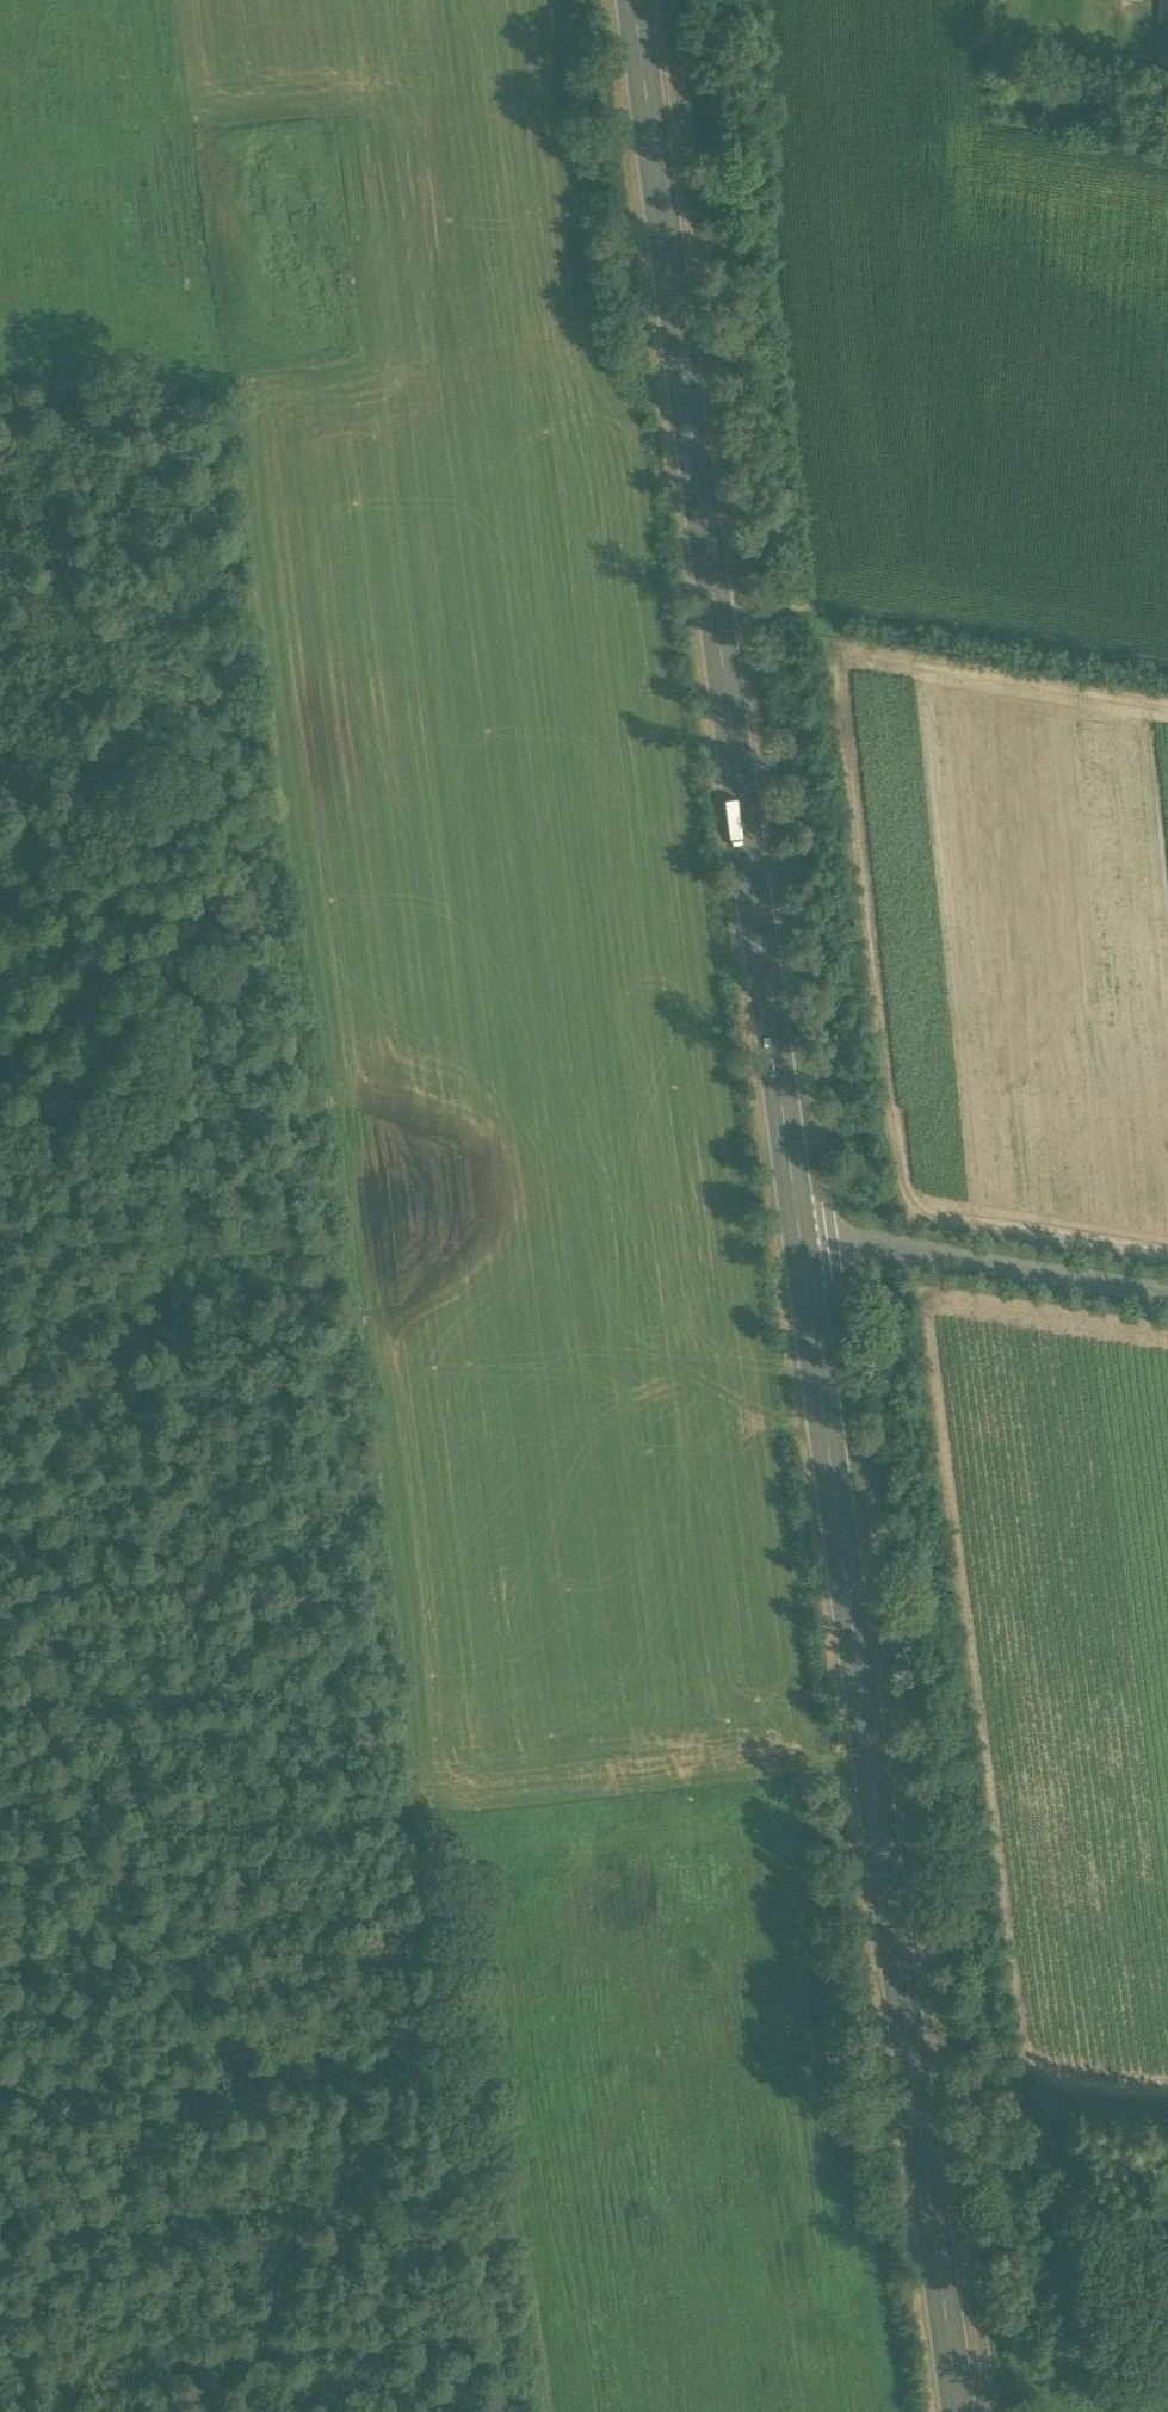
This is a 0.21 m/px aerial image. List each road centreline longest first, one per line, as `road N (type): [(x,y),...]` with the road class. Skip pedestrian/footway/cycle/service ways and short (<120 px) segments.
road 1 (primary): [(963,2411),(634,0)]

